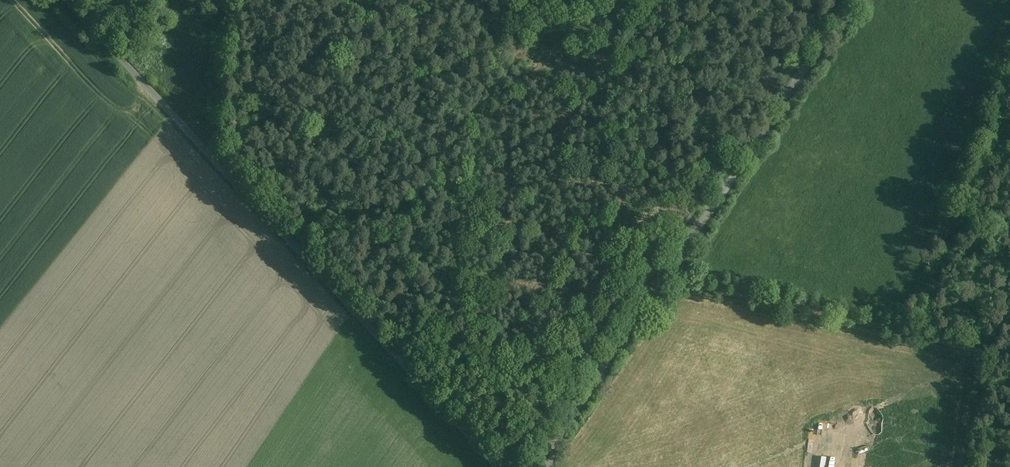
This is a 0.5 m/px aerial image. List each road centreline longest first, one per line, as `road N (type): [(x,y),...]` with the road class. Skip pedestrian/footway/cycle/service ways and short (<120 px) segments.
road 1 (unclassified): [(504,466),(68,0)]
road 2 (track): [(544,466),(858,0)]
road 3 (track): [(670,275),(1009,357)]
road 4 (track): [(678,0),(695,102),(727,188)]
road 5 (track): [(217,165),(224,0)]

